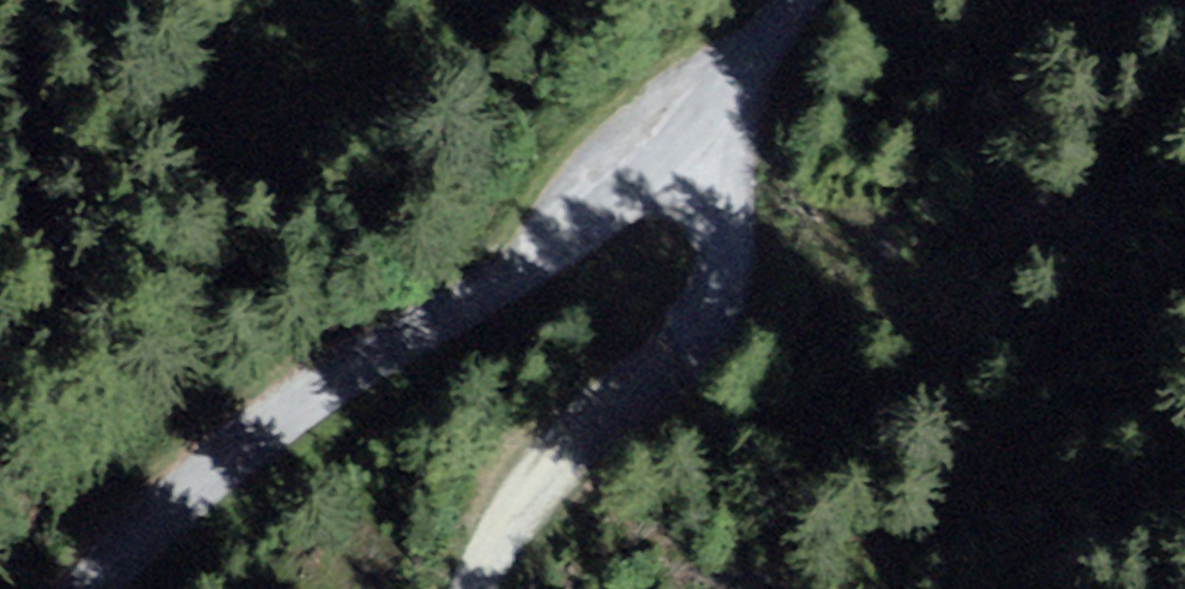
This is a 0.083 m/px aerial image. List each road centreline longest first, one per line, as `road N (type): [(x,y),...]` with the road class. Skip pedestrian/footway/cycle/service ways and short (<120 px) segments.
road 1 (unclassified): [(794,0),(706,123),(611,200),(437,314),(94,588)]
road 2 (track): [(474,588),(485,556),(568,443),(699,326),(724,241),(706,123)]

